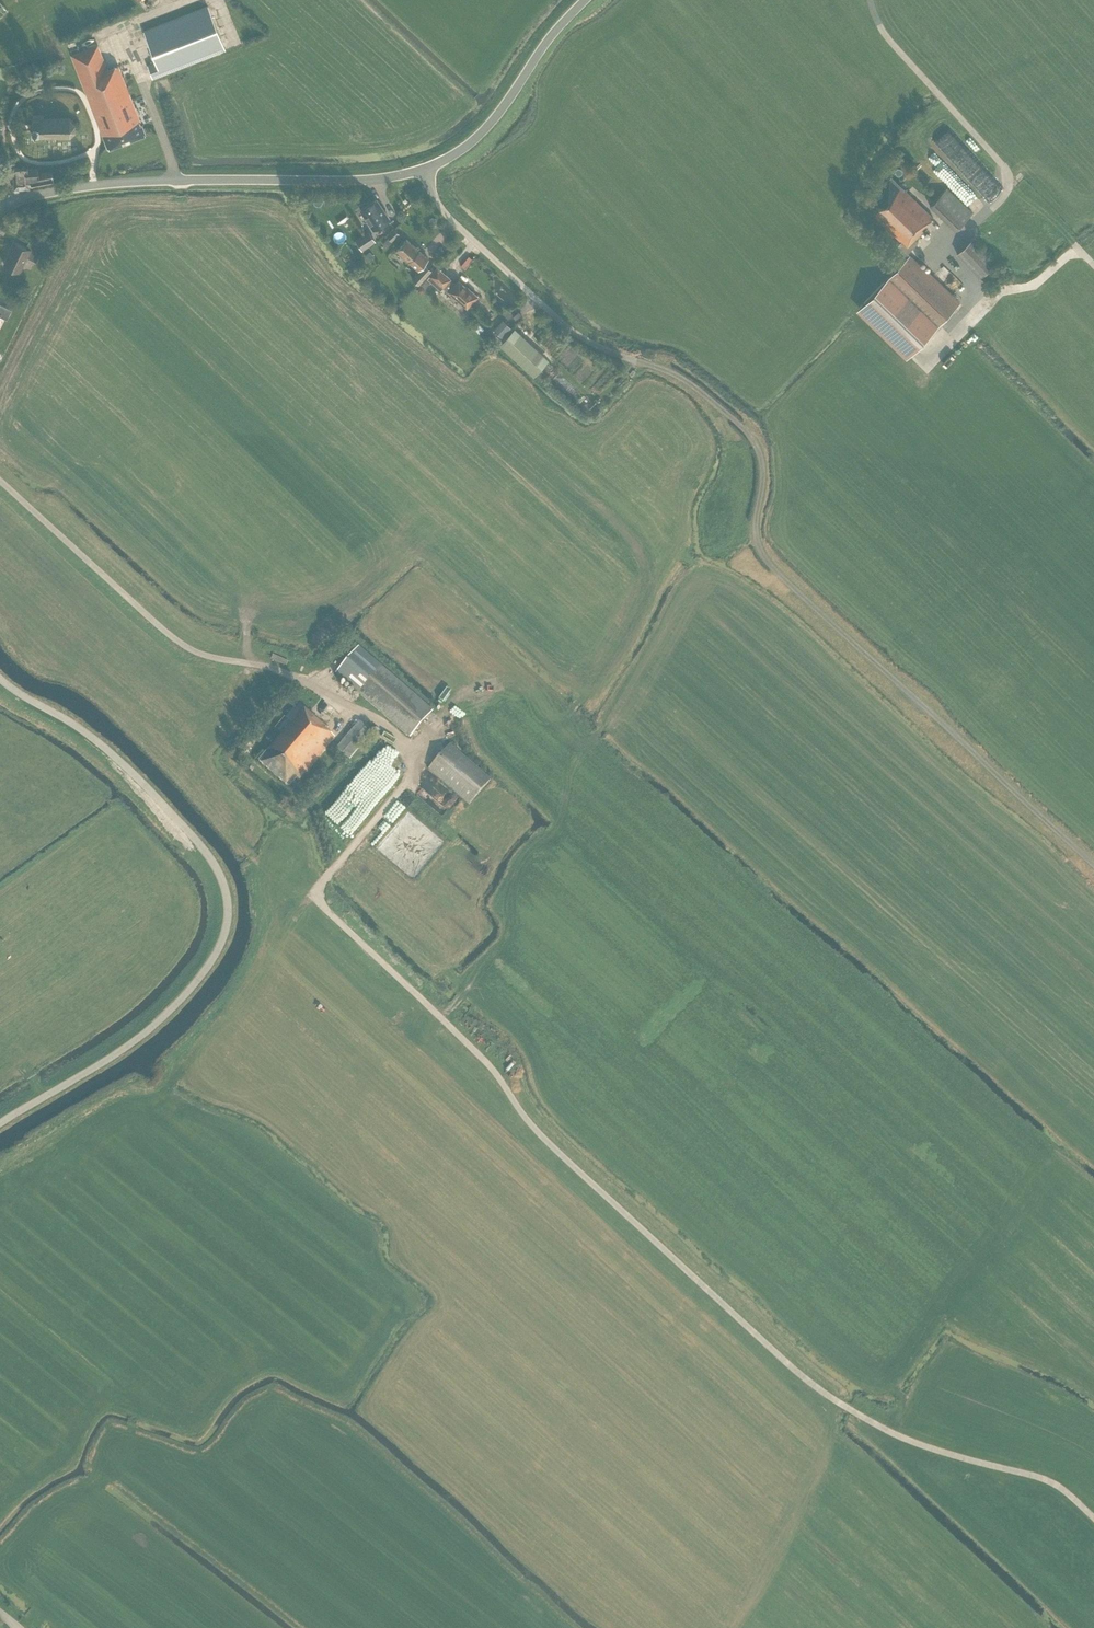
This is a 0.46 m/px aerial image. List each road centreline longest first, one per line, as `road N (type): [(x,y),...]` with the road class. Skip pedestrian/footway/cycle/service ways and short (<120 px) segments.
road 1 (track): [(340,703),(392,729),(413,754),(412,768),(313,894),(491,1068),(573,1166),(809,1382),(913,1442),(1055,1484),(1093,1517)]
road 2 (unclassified): [(0,1125),(169,1015),(215,960),(229,911),(218,869),(160,800),(94,739),(0,680)]
road 3 (unclassified): [(0,203),(116,182),(357,179),(428,168)]
road 4 (unclassified): [(428,168),(450,219),(537,299),(584,338),(645,363)]
road 5 (unclassified): [(428,168),(506,106),(584,0)]
road 6 (track): [(981,293),(1038,282),(1075,248),(1093,267)]

